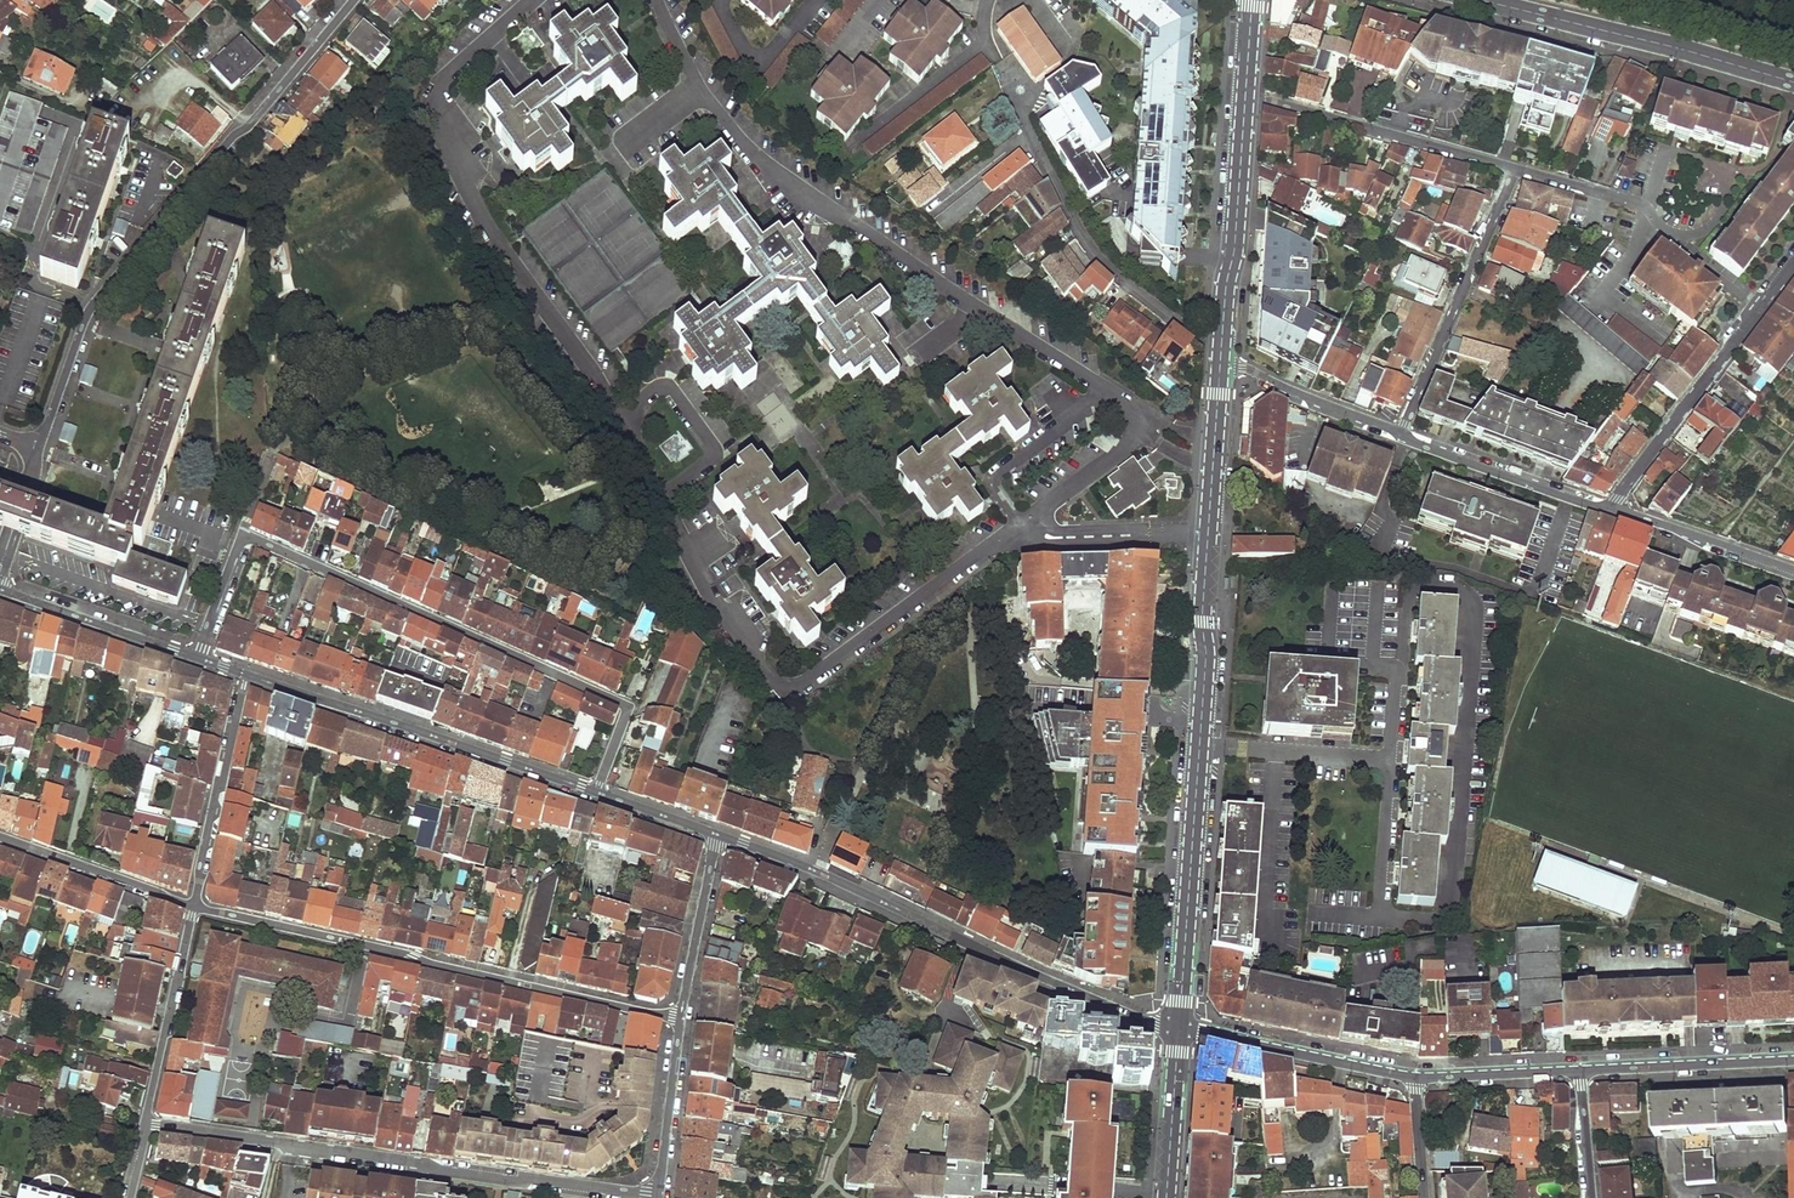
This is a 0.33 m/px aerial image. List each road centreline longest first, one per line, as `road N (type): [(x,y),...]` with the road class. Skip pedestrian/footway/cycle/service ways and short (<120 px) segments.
road 1 (residential): [(1220,367),(1179,1026)]
road 2 (residential): [(198,659),(243,534),(616,699),(623,720),(597,792)]
road 3 (residential): [(37,448),(95,305),(355,0)]
road 4 (residential): [(144,1122),(659,1197)]
road 5 (residential): [(192,907),(680,1020)]
road 6 (residential): [(721,836),(1141,1019),(1179,1026)]
road 7 (residential): [(1222,340),(1207,338),(1113,277),(1077,233),(998,63)]
road 8 (residential): [(247,675),(597,792)]
road 9 (tertiary): [(1793,83),(1486,0)]
road 10 (residential): [(1608,510),(1793,263)]
road 11 (residential): [(1514,166),(1401,433)]
road 12 (residential): [(1245,98),(1514,166)]
road 13 (residential): [(1245,98),(1222,340)]
road 14 (residential): [(1179,1026),(1416,1077)]
road 15 (residential): [(192,907),(247,675)]
road 16 (residential): [(1608,510),(1401,433)]
road 17 (residential): [(144,1122),(192,907)]
road 18 (residential): [(1580,1070),(1793,1060)]
road 19 (residential): [(0,589),(198,659)]
road 20 (residential): [(0,840),(192,907)]
road 21 (residential): [(1793,571),(1608,510)]
road 22 (residential): [(1401,433),(1257,372),(1220,367)]
road 23 (residential): [(721,836),(680,1020)]
road 24 (residential): [(680,1020),(659,1197)]
road 25 (residential): [(1179,1026),(1166,1197)]
road 26 (residential): [(1416,1077),(1580,1070)]
road 27 (residential): [(1514,166),(1646,209)]
road 28 (residential): [(597,792),(721,836)]
road 29 (residential): [(1646,209),(1676,233),(1707,229),(1724,207),(1722,176)]
road 30 (residential): [(1580,1070),(1591,1197)]
road 31 (residential): [(1722,176),(1706,161),(1668,152),(1646,209)]
road 32 (residential): [(1423,1197),(1416,1077)]

